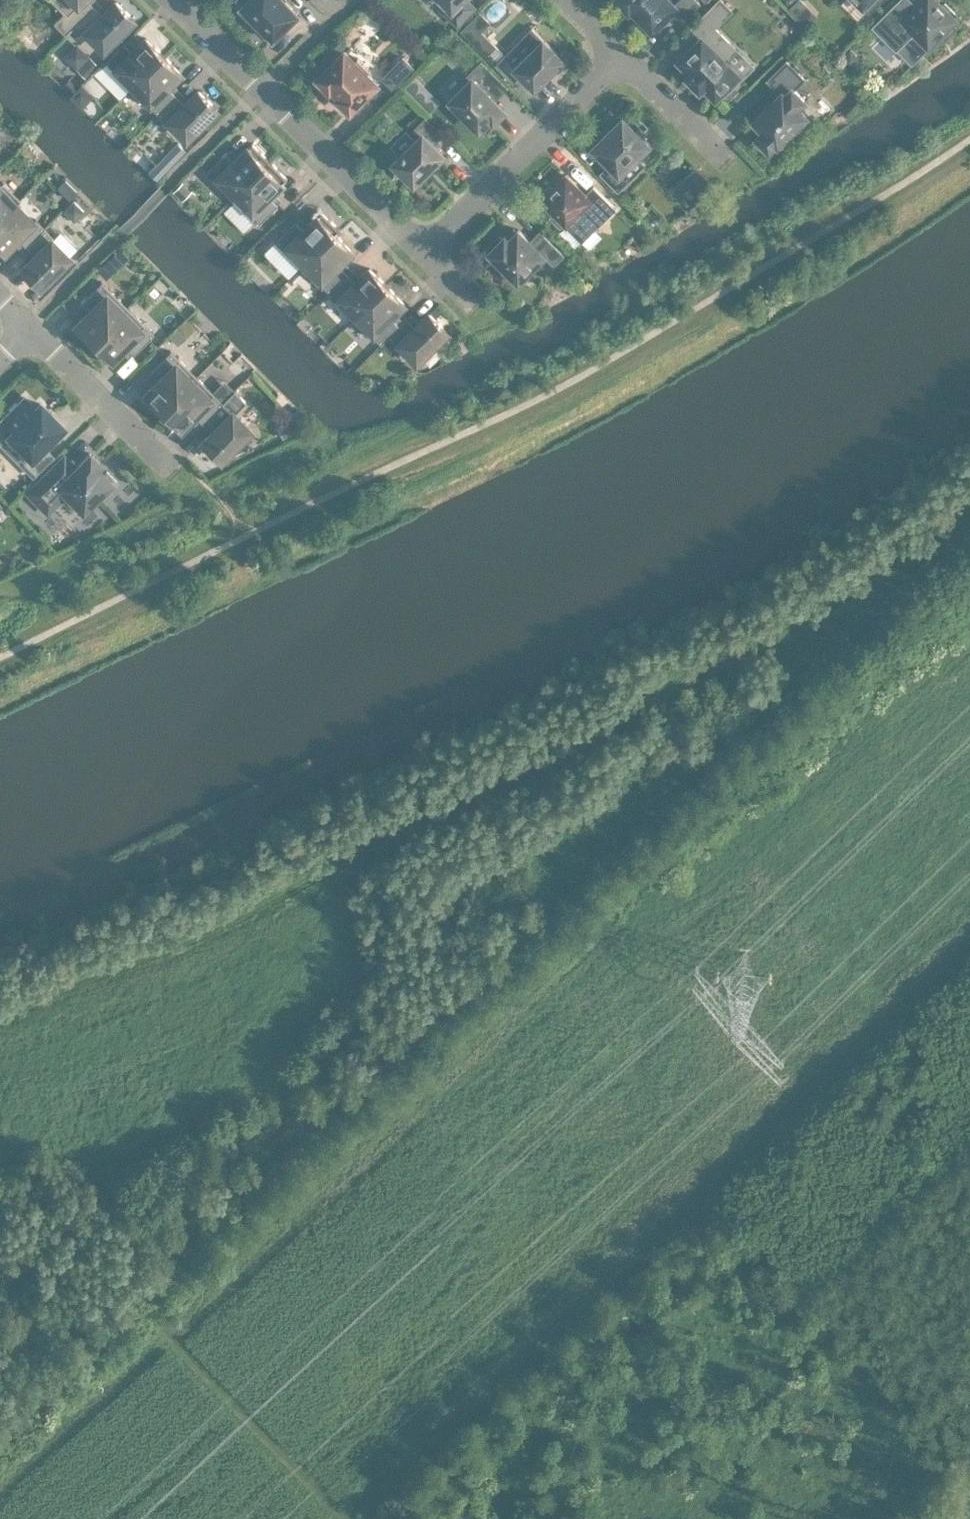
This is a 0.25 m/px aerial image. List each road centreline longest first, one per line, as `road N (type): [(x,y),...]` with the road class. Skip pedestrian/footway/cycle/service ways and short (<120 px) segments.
road 1 (residential): [(423,253),(621,56)]
road 2 (residential): [(423,253),(261,88)]
road 3 (residential): [(173,474),(28,328)]
road 4 (residential): [(729,163),(621,56)]
road 5 (residential): [(261,88),(172,0)]
road 6 (residential): [(261,88),(350,0)]

